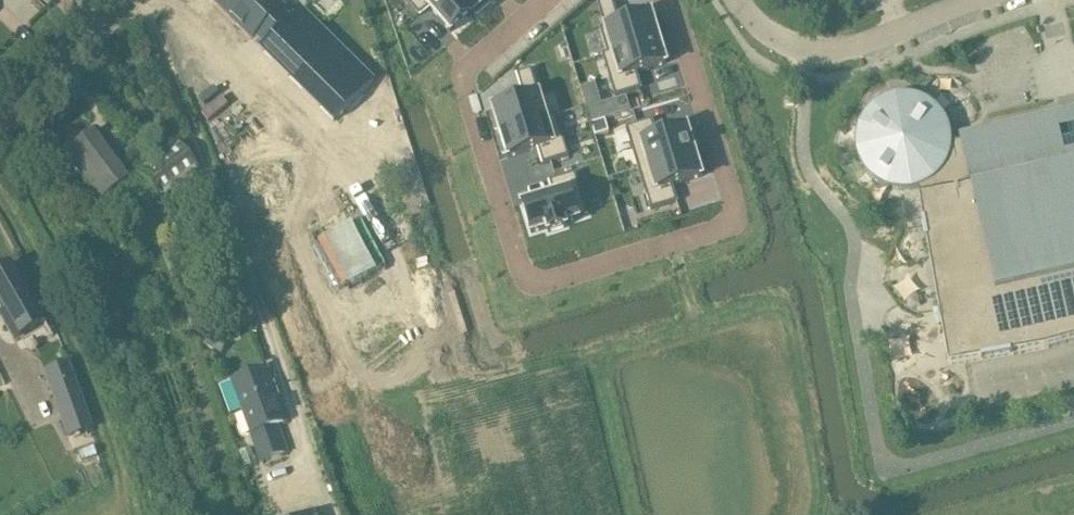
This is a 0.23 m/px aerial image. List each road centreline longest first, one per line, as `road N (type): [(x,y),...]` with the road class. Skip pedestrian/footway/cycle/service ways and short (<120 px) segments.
road 1 (residential): [(553,0),(456,82),(523,291),(744,220),(680,28)]
road 2 (residential): [(138,0),(252,270),(314,472)]
road 3 (residential): [(975,0),(831,51),(792,48),(763,31),(738,0)]
road 4 (residential): [(0,129),(136,0)]

